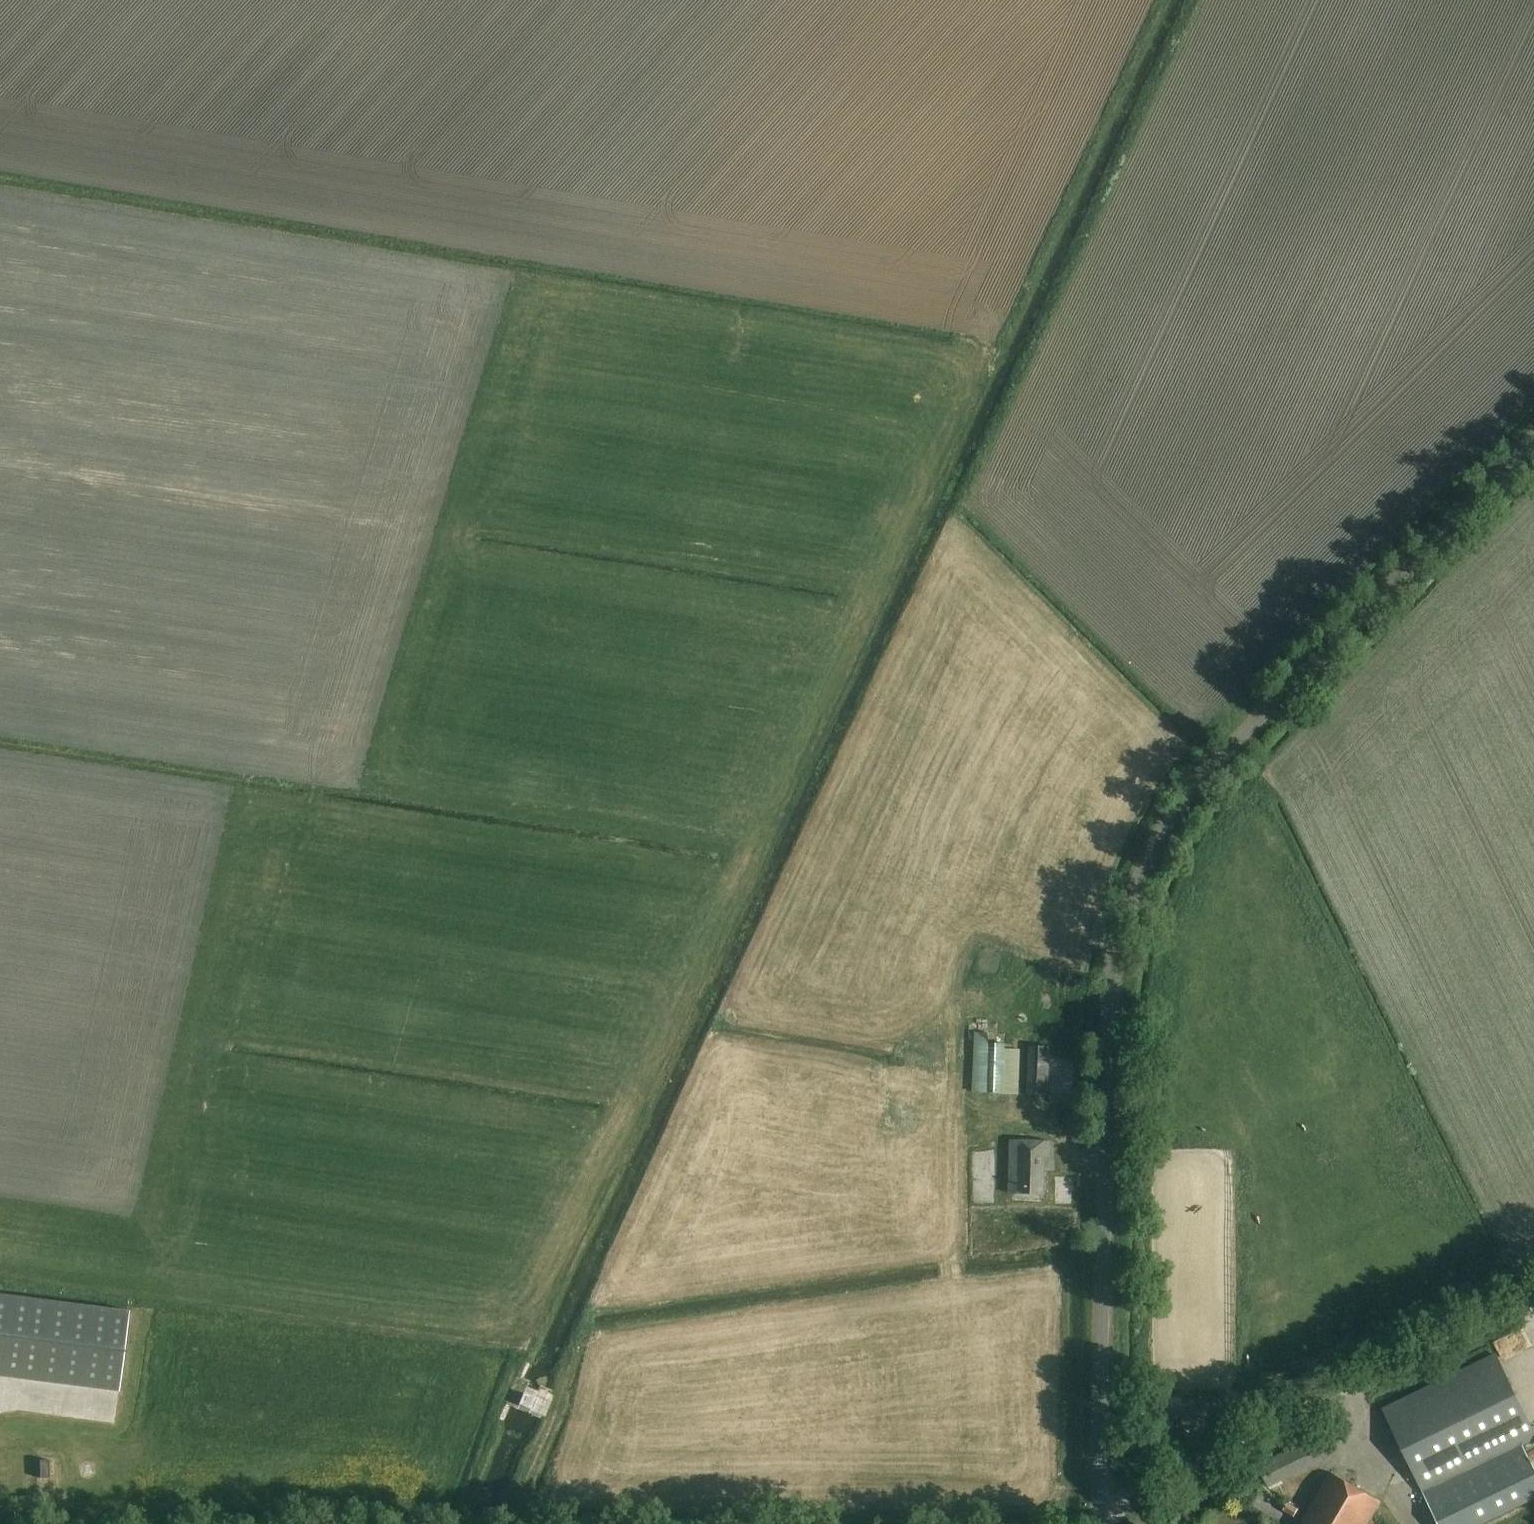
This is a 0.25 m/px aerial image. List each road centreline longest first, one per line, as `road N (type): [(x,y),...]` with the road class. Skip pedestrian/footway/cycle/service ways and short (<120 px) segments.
road 1 (unclassified): [(1100,1523),(1109,1001),(1140,876),(1207,770),(1533,443)]
road 2 (unclassified): [(1108,1523),(1149,1486),(1533,1296)]

